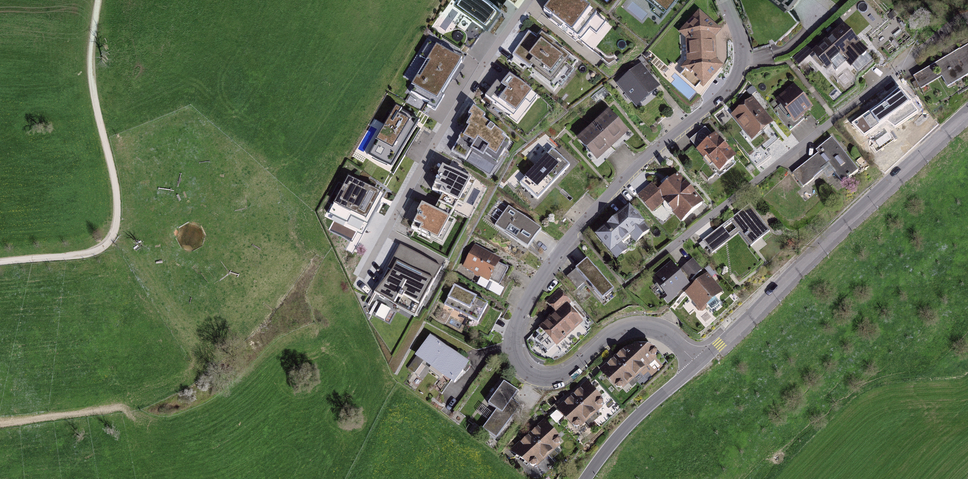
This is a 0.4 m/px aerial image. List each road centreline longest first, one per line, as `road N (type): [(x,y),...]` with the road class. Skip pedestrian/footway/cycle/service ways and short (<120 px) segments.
road 1 (residential): [(698,363),(662,331),(639,327),(615,332),(551,380),(531,376),(510,346),(546,266),(622,182),(730,87),(743,62),(724,0)]
road 2 (residential): [(669,262),(824,142),(937,35),(967,18)]
road 3 (tertiary): [(698,363),(967,112)]
road 4 (track): [(98,0),(91,73),(115,185),(116,229),(91,253),(0,262)]
road 5 (residential): [(532,0),(474,76),(362,281)]
road 6 (tertiary): [(586,478),(626,427),(698,363)]

